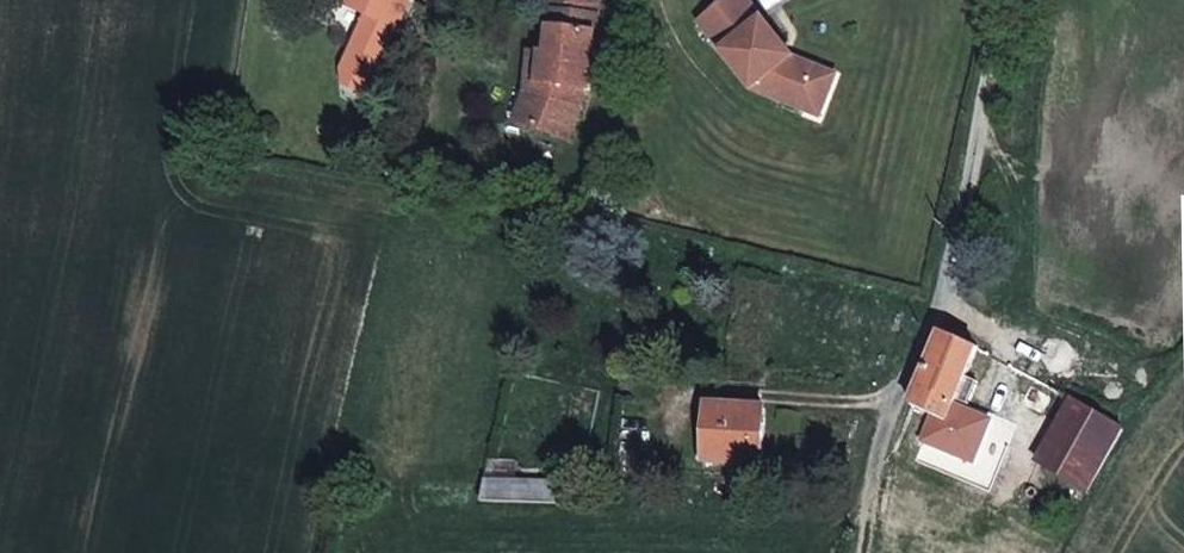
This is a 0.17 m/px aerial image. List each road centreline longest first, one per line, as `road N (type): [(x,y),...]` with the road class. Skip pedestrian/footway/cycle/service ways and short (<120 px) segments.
road 1 (residential): [(1018,0),(935,311),(888,400)]
road 2 (track): [(888,400),(859,552)]

